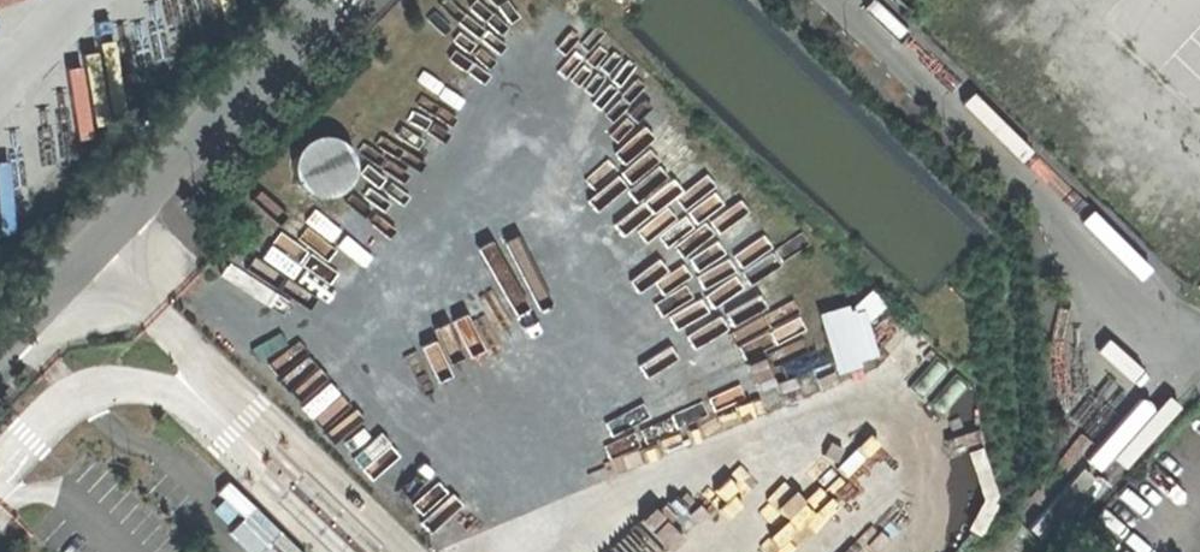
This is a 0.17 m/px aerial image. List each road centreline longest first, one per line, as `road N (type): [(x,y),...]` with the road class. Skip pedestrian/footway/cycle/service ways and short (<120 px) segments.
road 1 (unclassified): [(840,0),(1199,363)]
road 2 (unclassified): [(0,344),(329,0)]
road 3 (unclassified): [(1055,515),(1199,363)]

